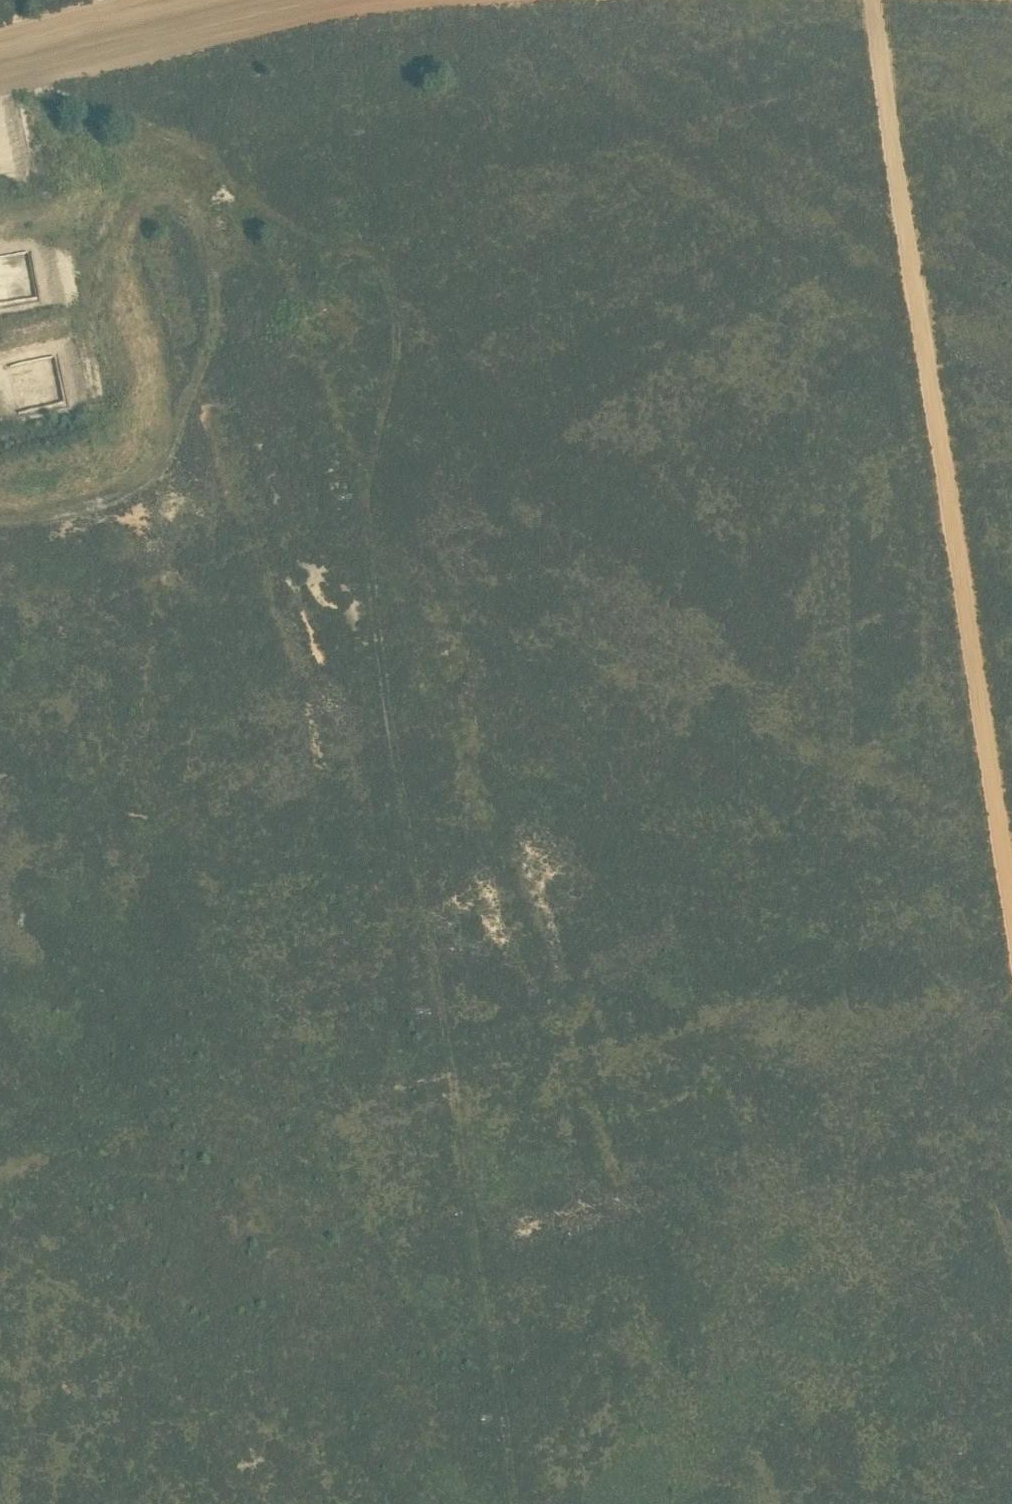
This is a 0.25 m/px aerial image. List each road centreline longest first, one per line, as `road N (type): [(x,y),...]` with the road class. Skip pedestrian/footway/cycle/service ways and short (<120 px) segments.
road 1 (track): [(872,0),(1011,901)]
road 2 (track): [(0,68),(262,0)]

